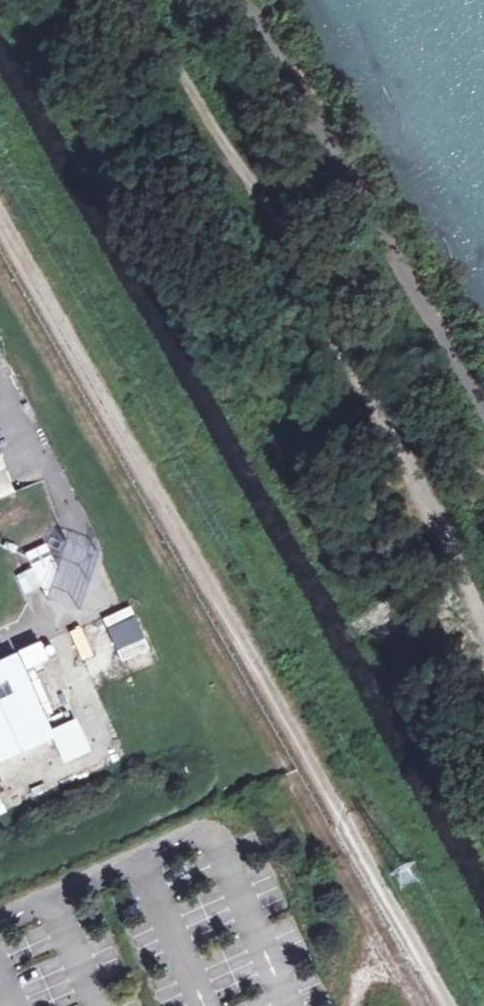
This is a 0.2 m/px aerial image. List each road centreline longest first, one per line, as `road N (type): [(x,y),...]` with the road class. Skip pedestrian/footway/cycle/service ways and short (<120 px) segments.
road 1 (track): [(0,218),(454,1005)]
road 2 (track): [(140,0),(483,612)]

